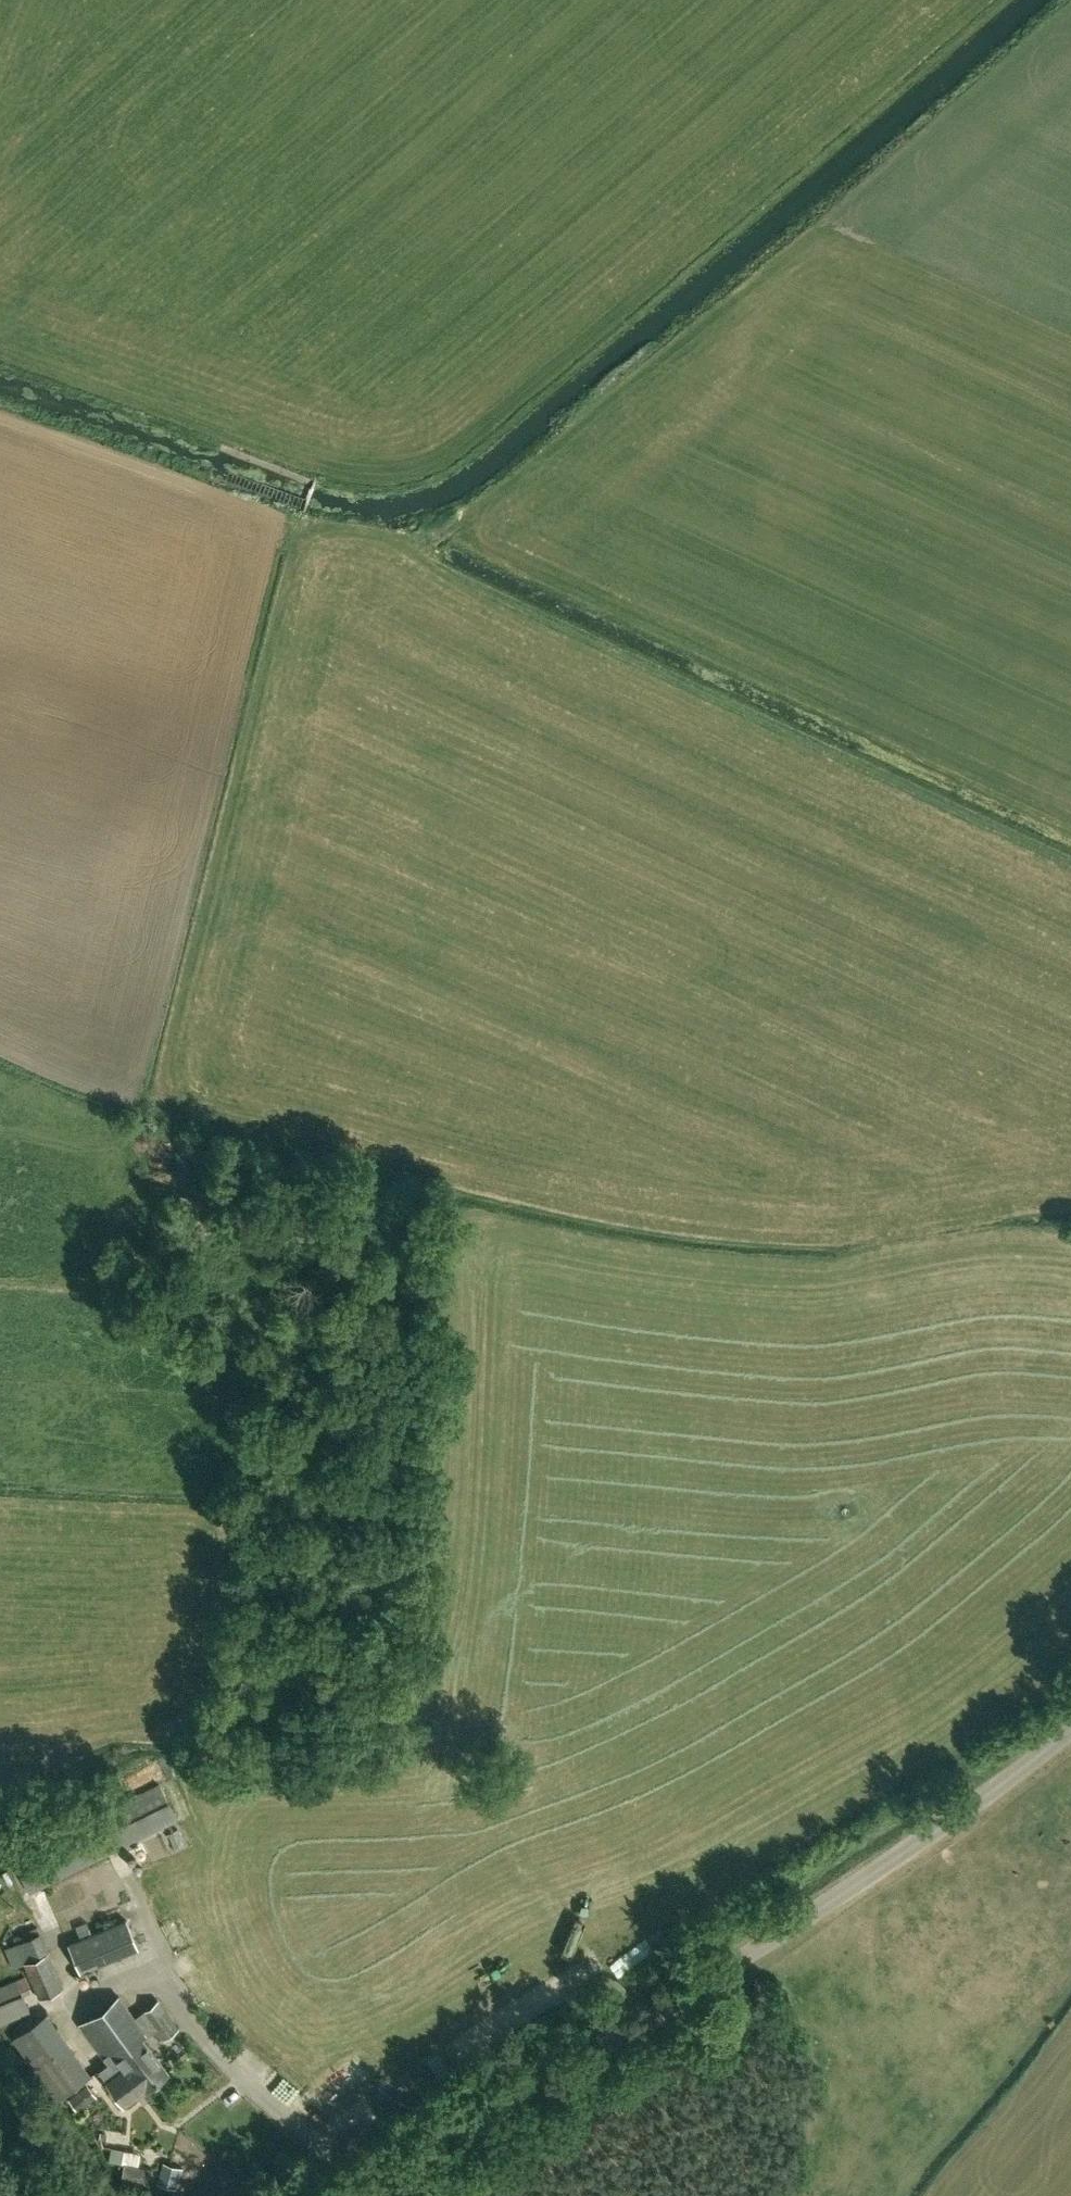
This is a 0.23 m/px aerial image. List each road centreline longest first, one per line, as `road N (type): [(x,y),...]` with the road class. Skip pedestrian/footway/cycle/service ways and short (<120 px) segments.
road 1 (unclassified): [(375,2195),(687,2005),(1070,1729)]

